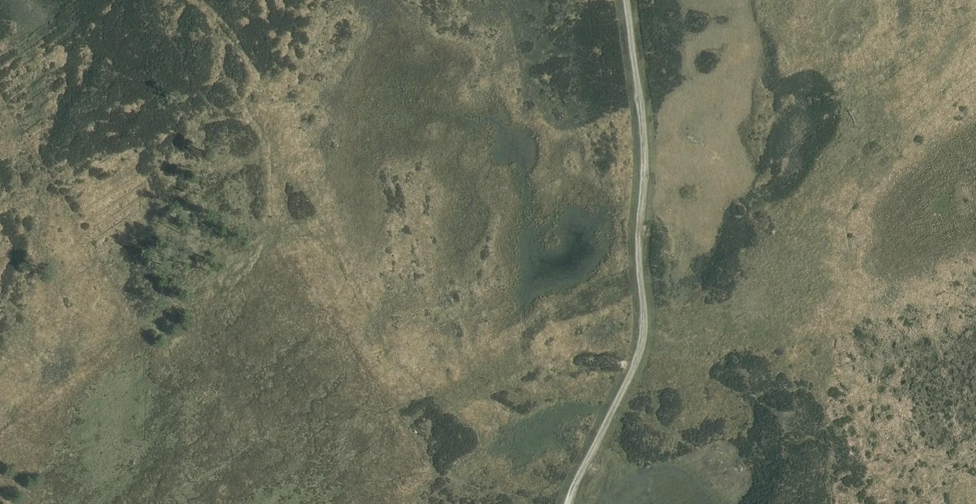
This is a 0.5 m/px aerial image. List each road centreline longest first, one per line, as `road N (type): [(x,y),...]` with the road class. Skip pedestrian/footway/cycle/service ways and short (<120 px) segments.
road 1 (track): [(626,0),(644,99),(641,269),(648,342),(576,503)]

